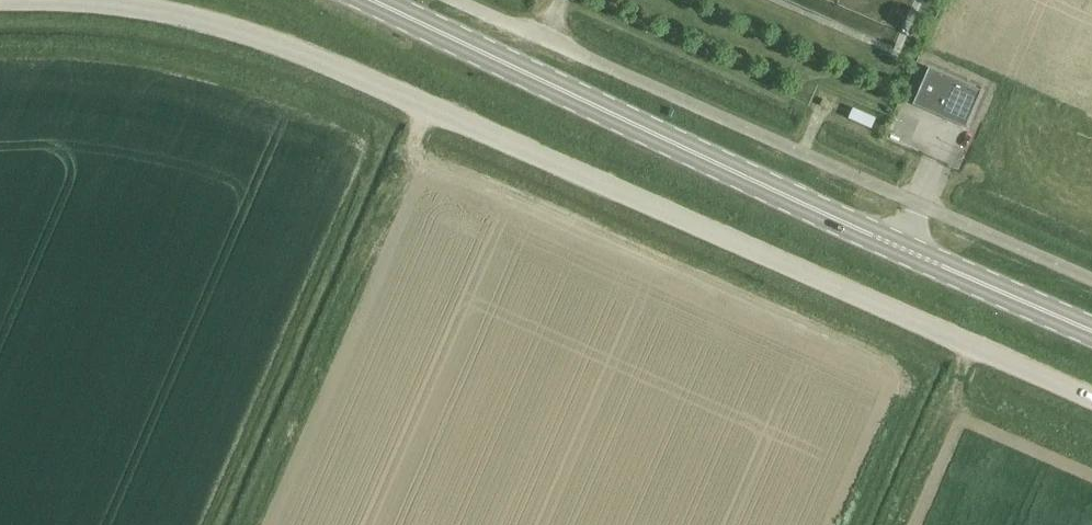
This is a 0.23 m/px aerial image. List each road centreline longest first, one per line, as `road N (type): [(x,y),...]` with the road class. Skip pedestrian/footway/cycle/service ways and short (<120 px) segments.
road 1 (unclassified): [(1091,398),(281,46),(222,25),(63,0)]
road 2 (secondary): [(1091,332),(368,0)]
road 3 (unclassified): [(453,0),(1091,280)]

